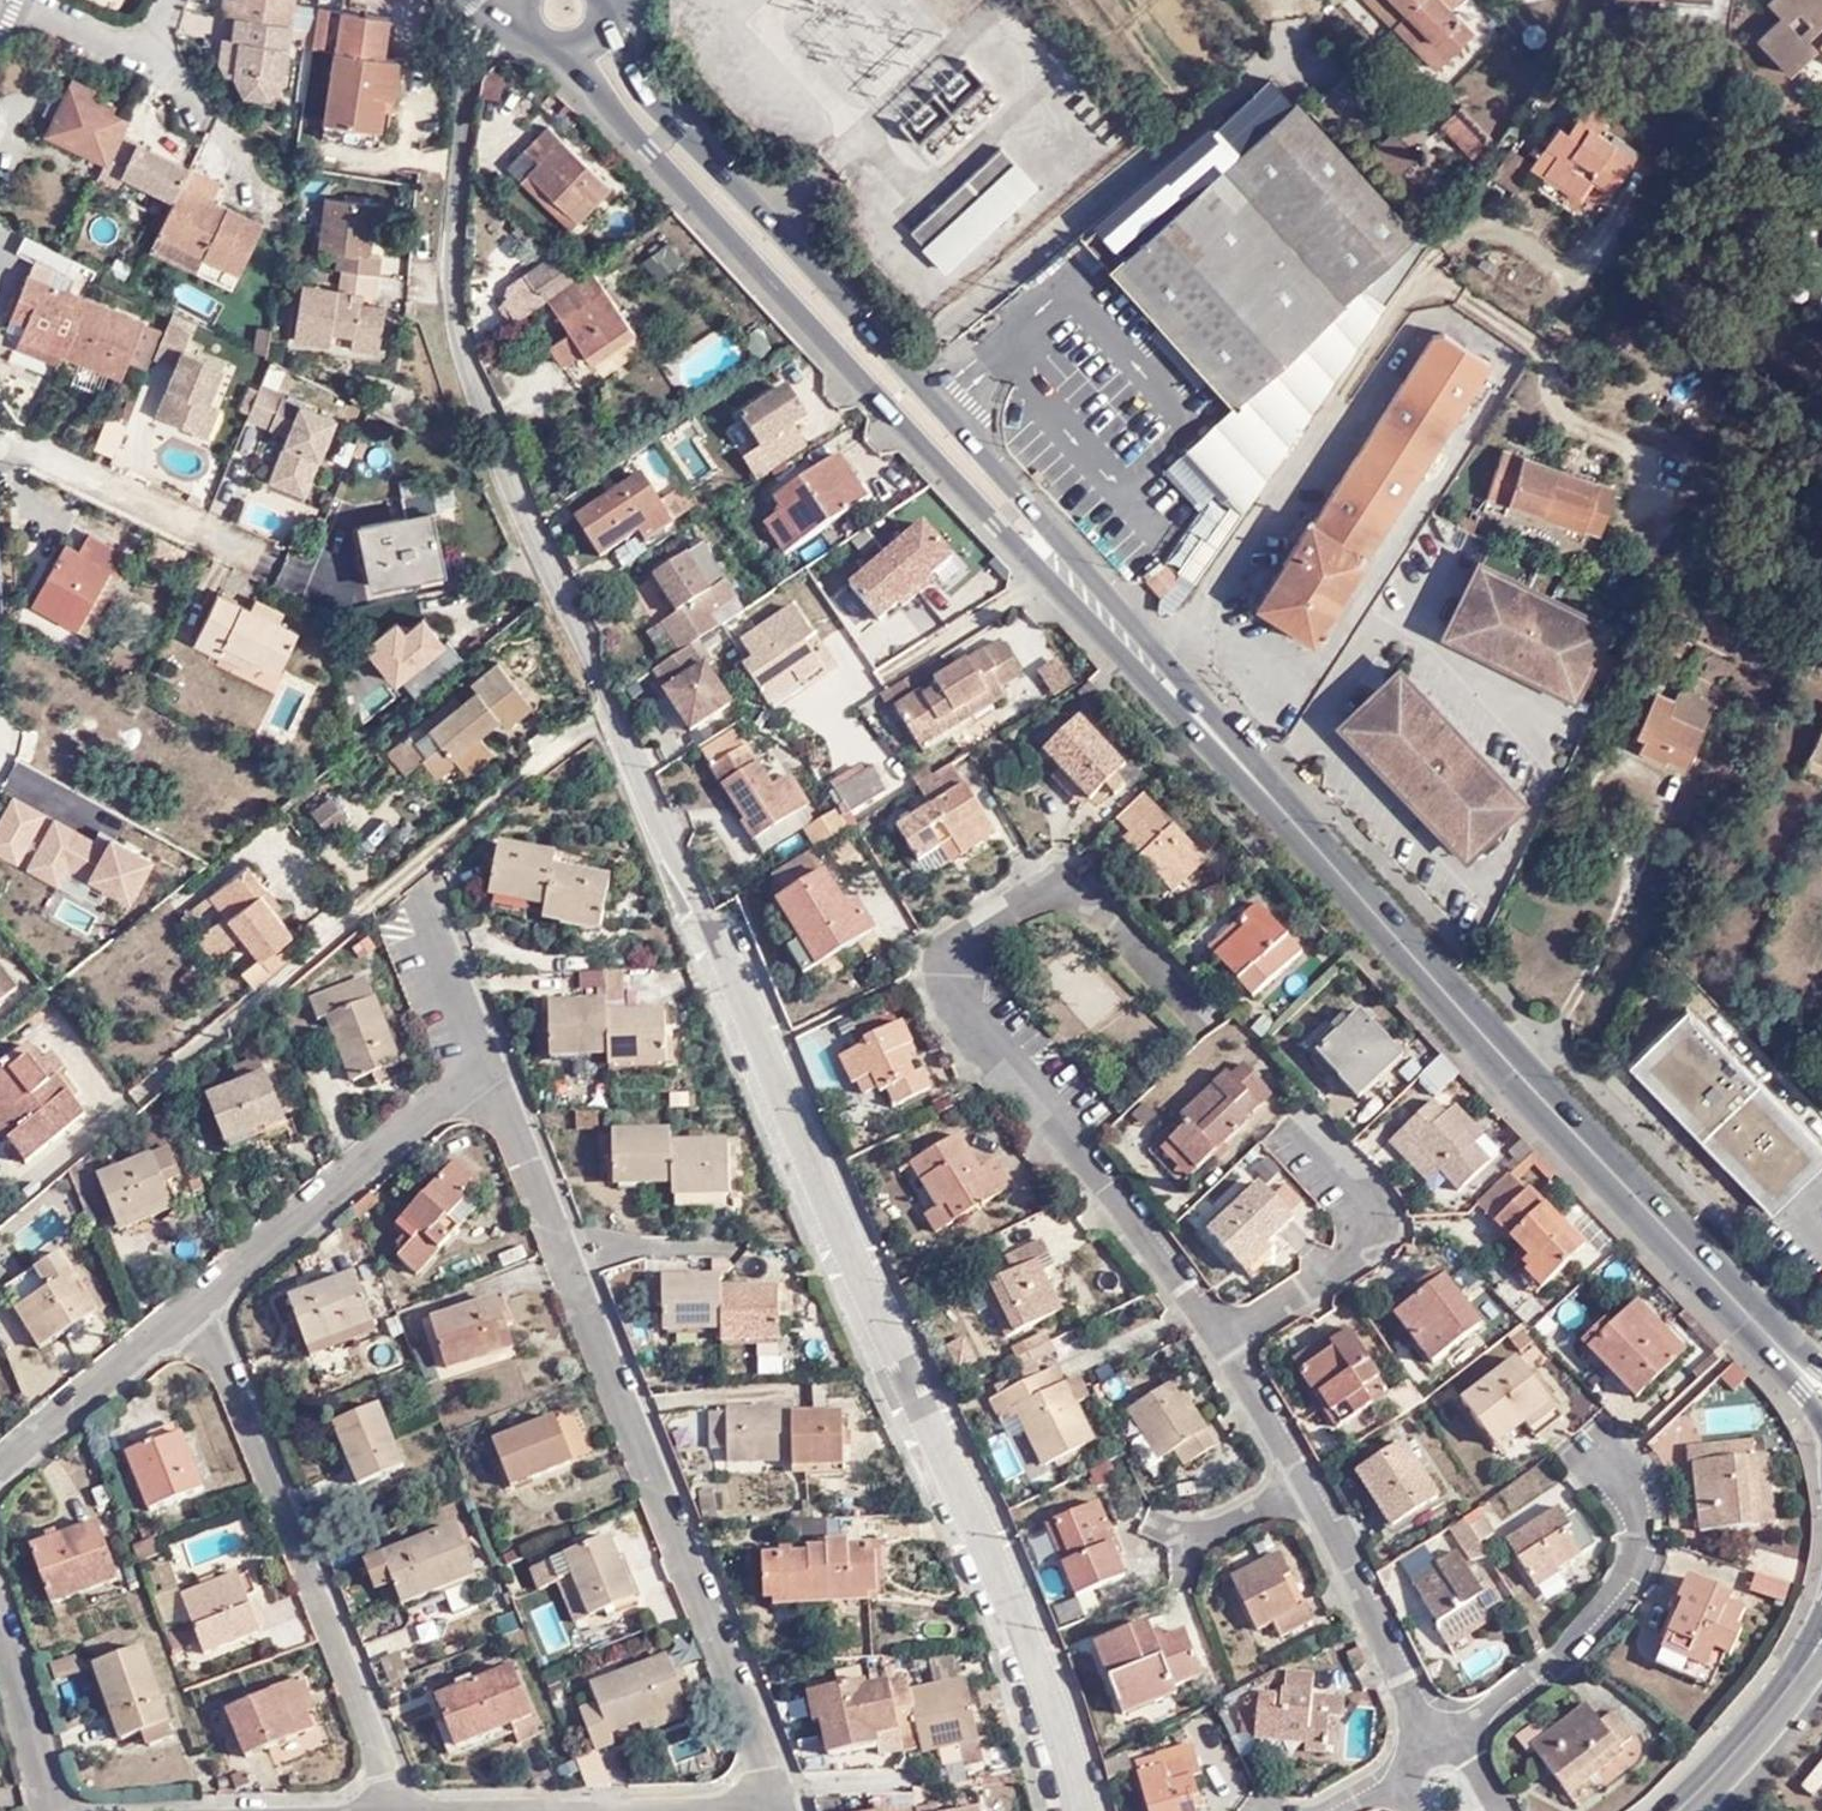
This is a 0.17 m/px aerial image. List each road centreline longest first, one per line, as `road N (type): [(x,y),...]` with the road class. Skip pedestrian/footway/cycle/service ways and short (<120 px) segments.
road 1 (unclassified): [(527,32),(476,81),(466,118),(453,254),(456,332),(487,432),(705,918),(856,1284),(1006,1574),(1081,1810)]
road 2 (secondary): [(1785,1352),(1156,671)]
road 3 (secondary): [(570,54),(997,527),(1156,671)]
road 4 (secondary): [(1156,671),(1029,494),(674,124),(640,85),(610,25)]
road 5 (residential): [(779,1800),(573,1262),(486,1070)]
road 6 (residential): [(400,1810),(332,1618),(202,1310)]
road 7 (residential): [(486,1070),(202,1310)]
road 8 (residential): [(202,1310),(0,1463)]
road 9 (tertiary): [(1821,1644),(1762,1726),(1678,1810)]
road 10 (residential): [(486,1070),(402,884)]
road 11 (residential): [(0,1632),(54,1810)]
road 12 (residential): [(654,1810),(779,1800)]

